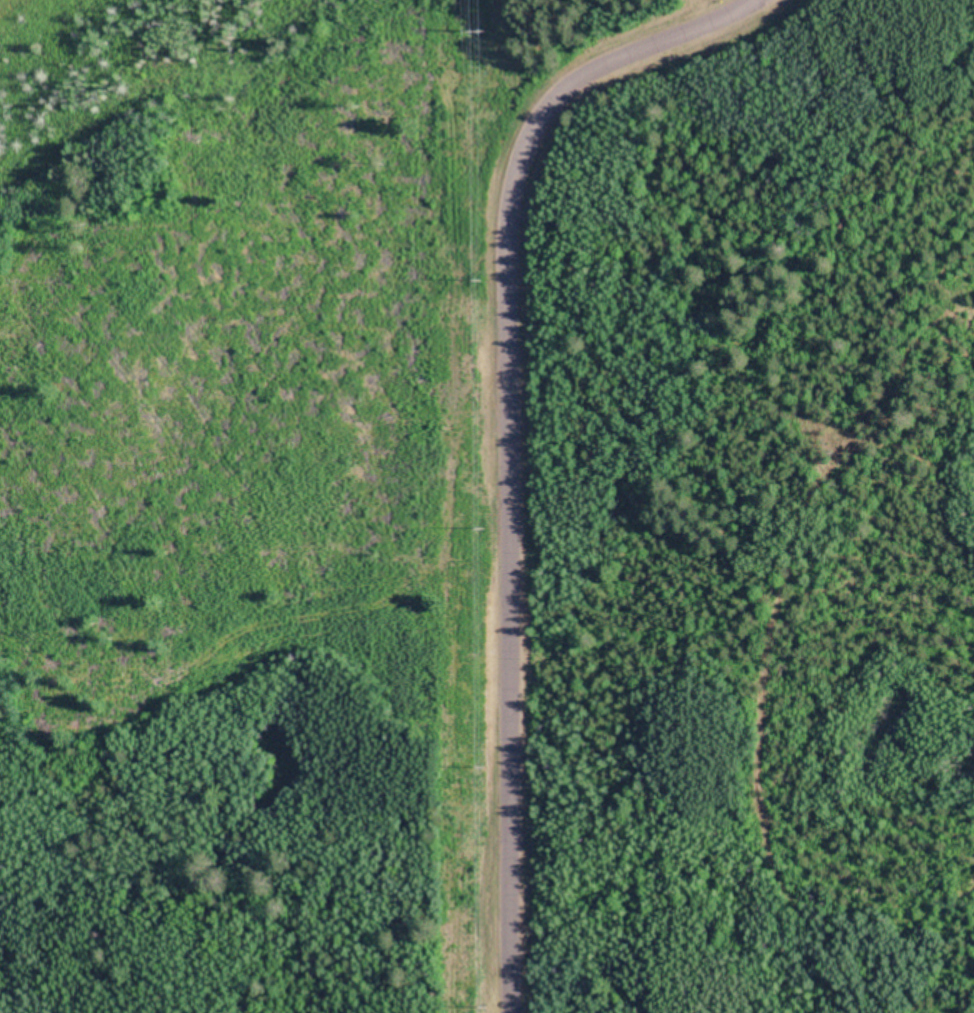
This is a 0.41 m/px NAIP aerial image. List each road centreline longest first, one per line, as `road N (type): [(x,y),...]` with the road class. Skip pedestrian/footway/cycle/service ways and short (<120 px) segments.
road 1 (residential): [(485,1012),(478,106),(521,76),(655,45),(722,0)]

